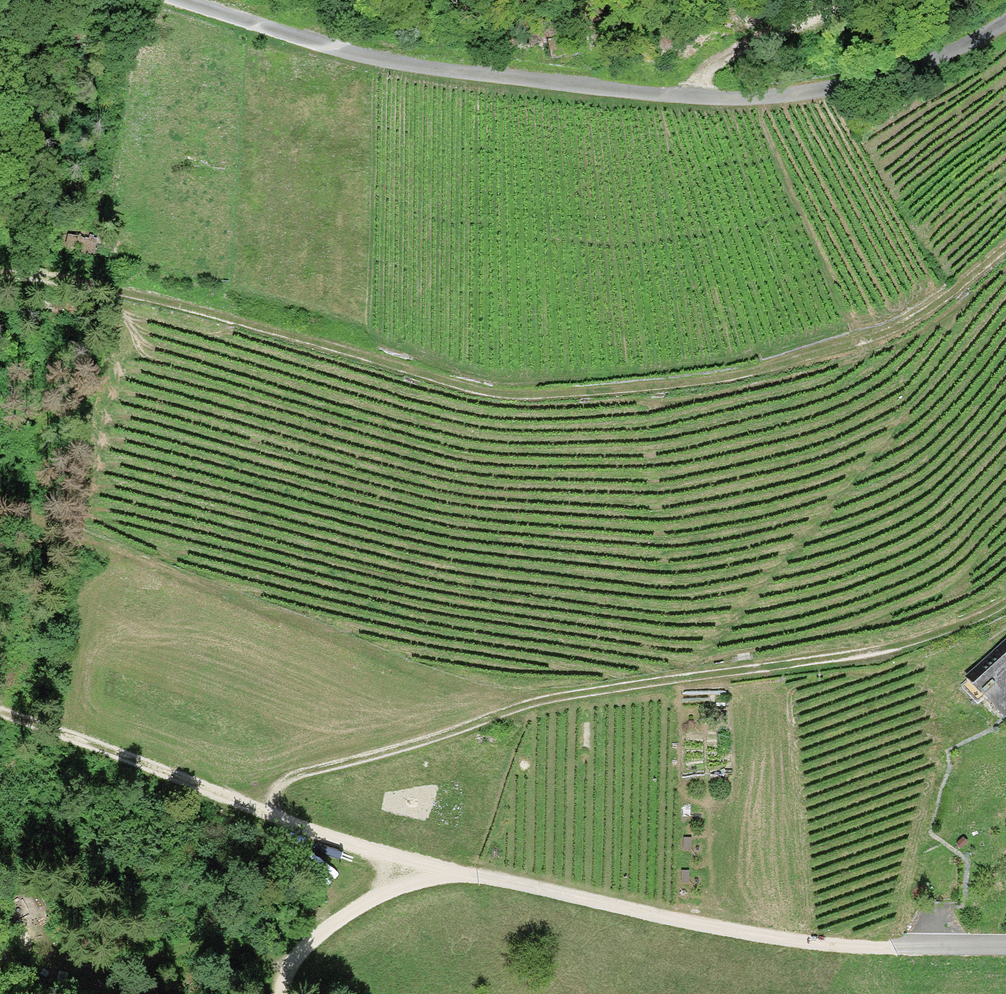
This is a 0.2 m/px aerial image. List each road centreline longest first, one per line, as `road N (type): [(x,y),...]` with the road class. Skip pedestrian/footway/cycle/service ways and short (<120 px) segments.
road 1 (track): [(0,279),(28,278),(328,341),(473,392),(519,397),(679,382),(840,347),(897,328),(1005,243)]
road 2 (track): [(1005,19),(962,46),(867,81),(785,97),(692,97),(352,56),(165,0)]
road 3 (track): [(253,811),(273,788),(323,770),(550,699),(893,650),(1005,602)]
road 4 (track): [(442,870),(827,949),(1005,946)]
road 5 (track): [(442,870),(328,840),(0,711)]
road 6 (track): [(684,679),(884,434)]
road 7 (track): [(327,639),(102,546)]
road 8 (track): [(281,993),(296,951),(331,921),(442,870)]
road 9 (track): [(692,97),(718,60),(808,31),(848,0)]

